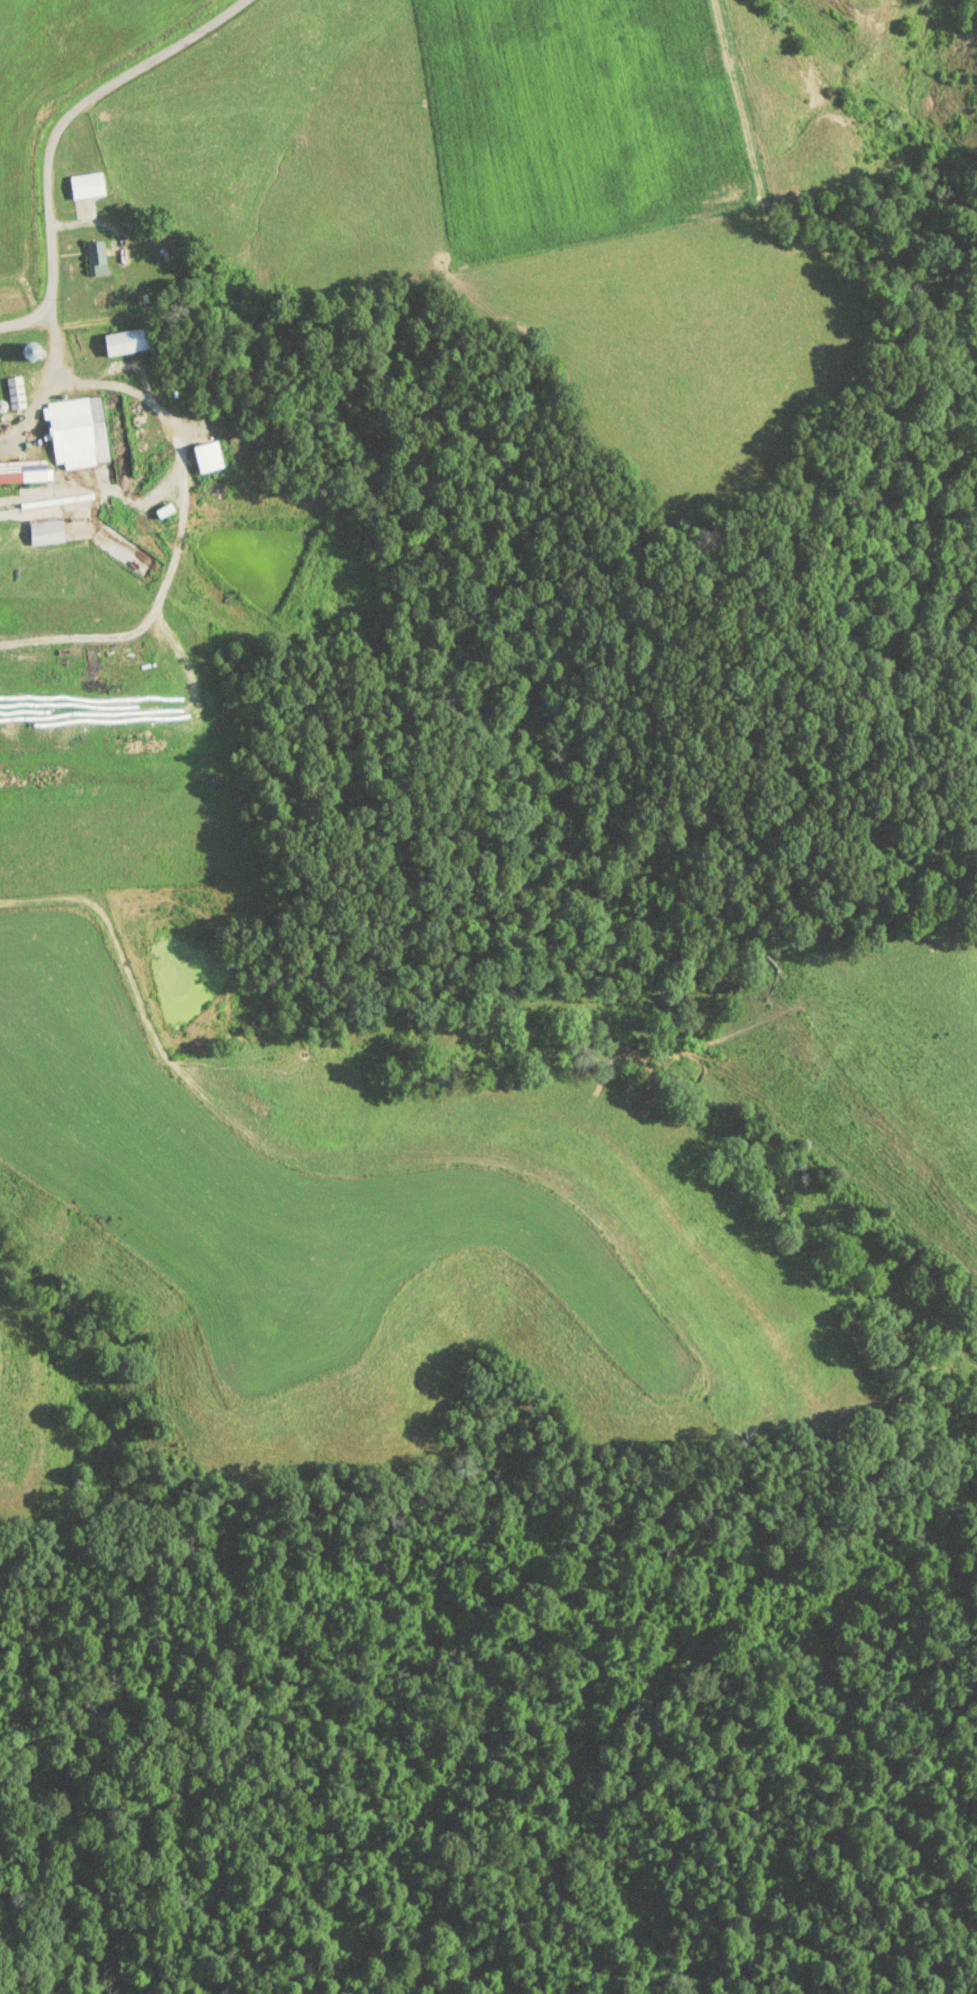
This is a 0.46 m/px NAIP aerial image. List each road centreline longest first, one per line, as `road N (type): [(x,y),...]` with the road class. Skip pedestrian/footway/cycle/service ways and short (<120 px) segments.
road 1 (tertiary): [(0,326),(31,318),(53,279),(46,164),(57,130),(91,98),(242,0)]

